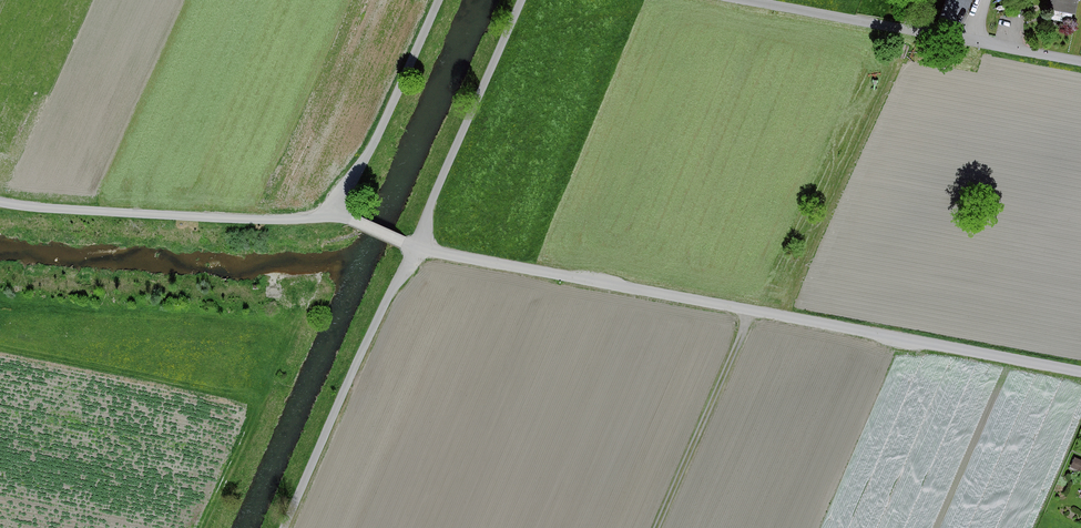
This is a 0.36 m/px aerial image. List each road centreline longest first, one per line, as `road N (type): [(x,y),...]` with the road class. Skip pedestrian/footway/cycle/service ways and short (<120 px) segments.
road 1 (unclassified): [(1080,372),(412,246)]
road 2 (unclassified): [(437,0),(331,218),(0,201)]
road 3 (unclassified): [(284,527),(412,246)]
road 4 (track): [(657,527),(753,310)]

